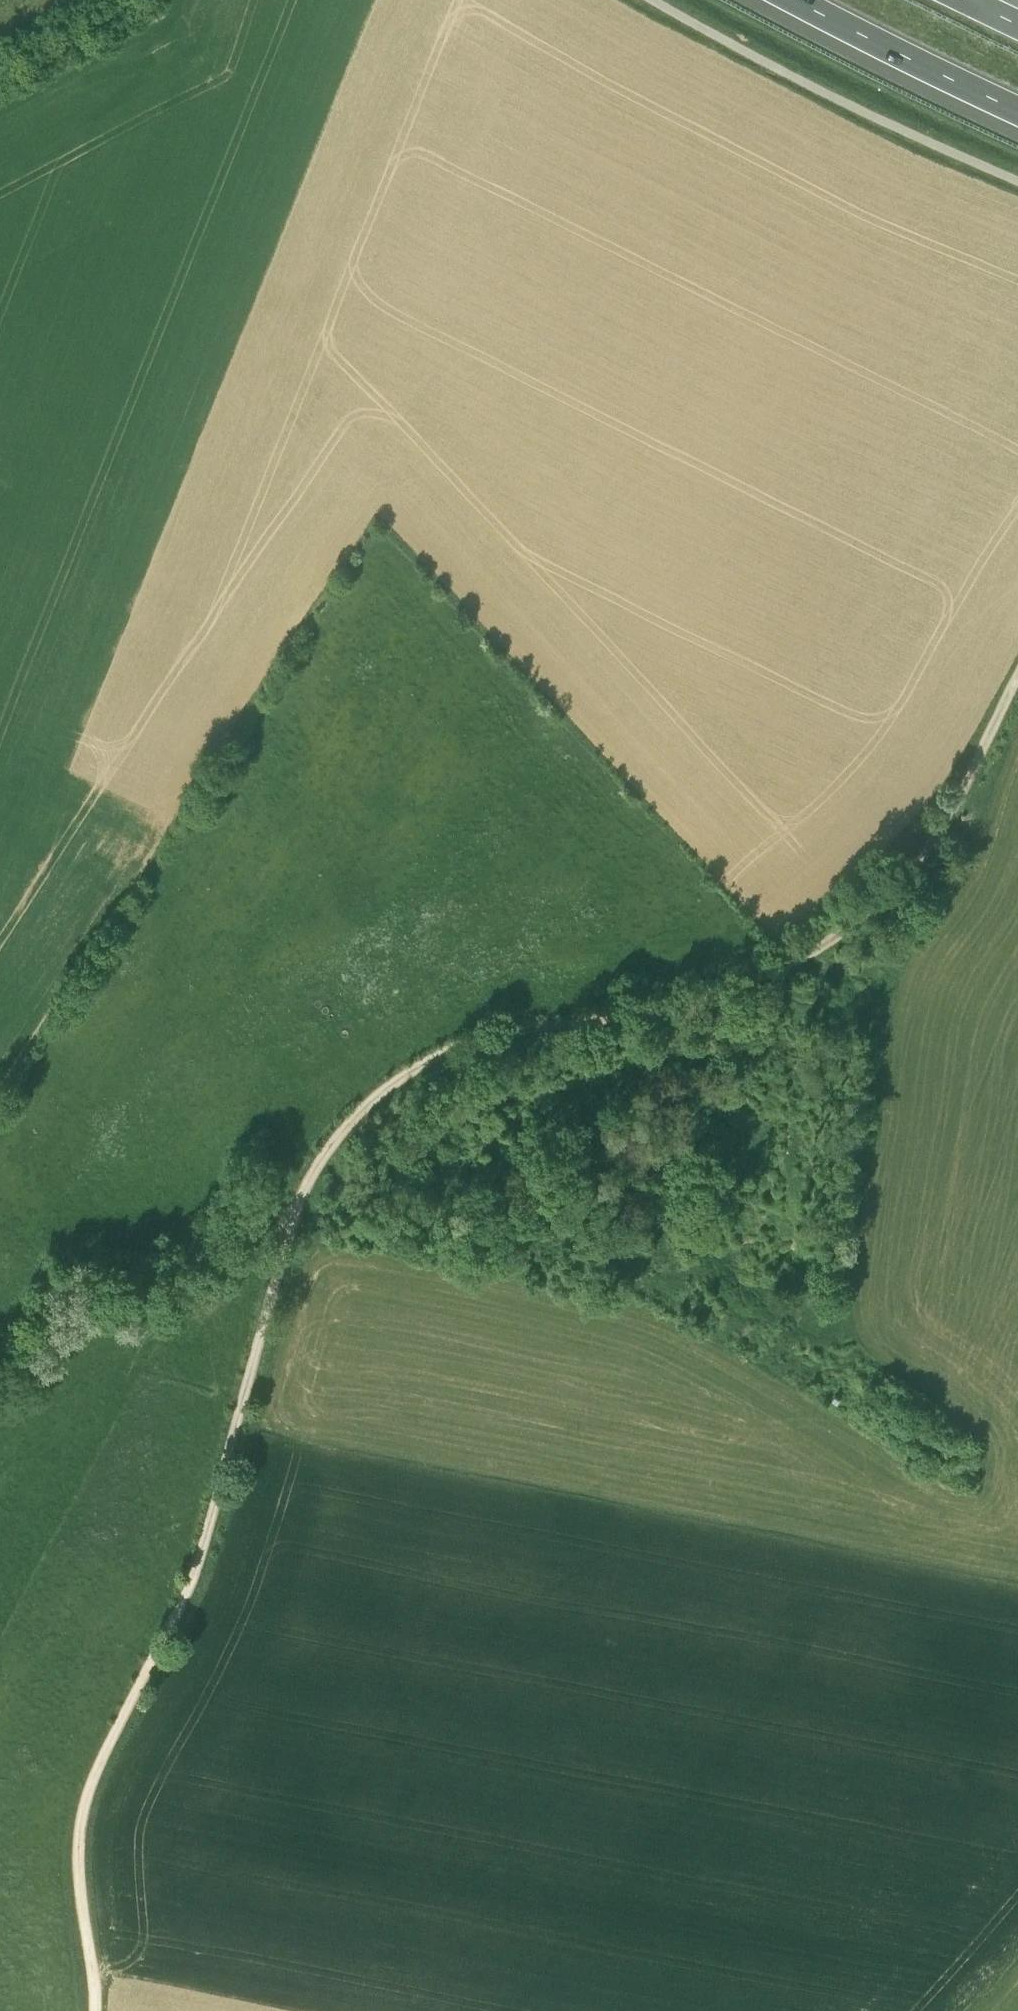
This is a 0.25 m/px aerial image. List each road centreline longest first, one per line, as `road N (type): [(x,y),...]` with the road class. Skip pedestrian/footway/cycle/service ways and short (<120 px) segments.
road 1 (motorway): [(790,0),(1017,112)]

